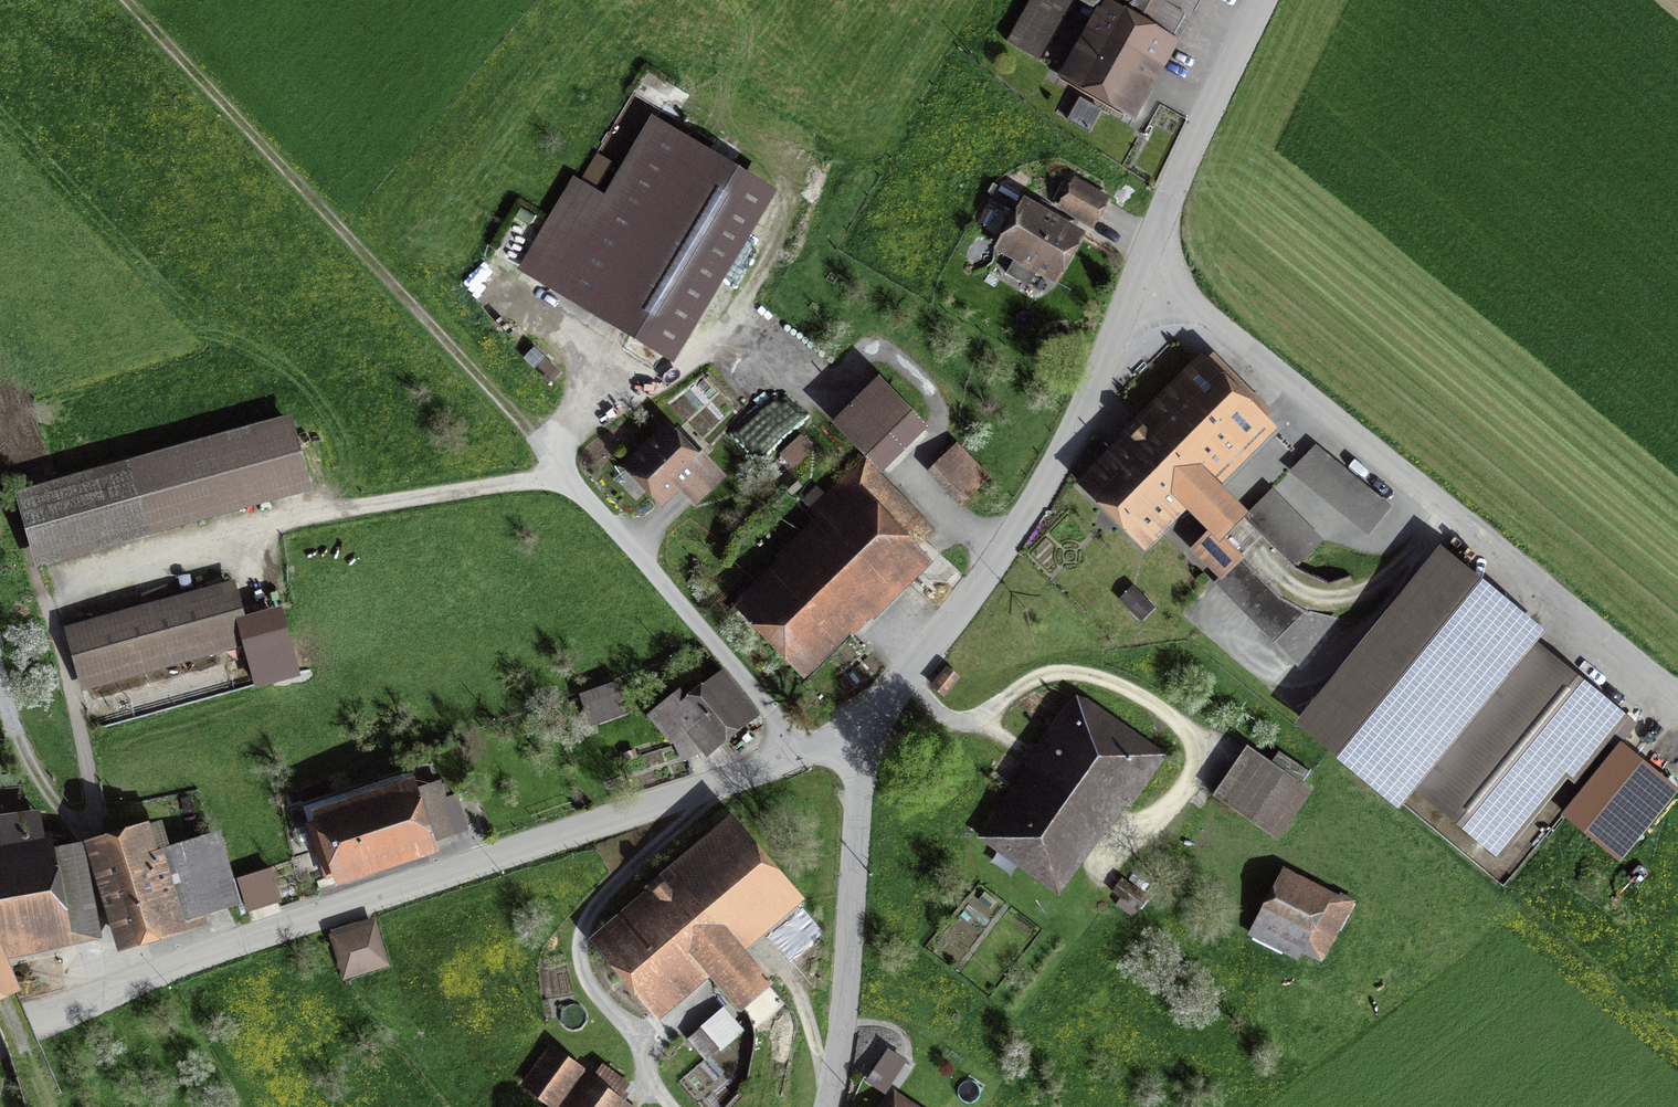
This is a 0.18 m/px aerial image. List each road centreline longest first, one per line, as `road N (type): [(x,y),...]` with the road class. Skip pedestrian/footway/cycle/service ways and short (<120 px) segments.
road 1 (tertiary): [(0,1025),(862,729)]
road 2 (track): [(82,834),(95,798),(41,589),(280,522),(528,481),(531,435)]
road 3 (unclassified): [(1143,270),(1677,696)]
road 4 (track): [(531,435),(127,0)]
road 5 (tertiary): [(862,729),(1016,538),(1143,270)]
road 6 (track): [(903,677),(937,713),(971,721),(1054,674),(1127,695),(1194,736),(1191,779),(1165,819),(1131,841),(1100,843)]
road 7 (track): [(804,750),(531,435)]
road 8 (track): [(672,1106),(644,1082),(647,1048),(584,979),(576,953),(588,913),(657,847),(705,785)]
road 9 (residential): [(862,729),(846,1002),(822,1106)]
road 10 (track): [(130,984),(82,834),(36,775),(0,673)]
road 11 (tertiary): [(1143,270),(1262,0)]
road 12 (track): [(1449,509),(1358,645),(1328,669),(1292,677),(1264,666)]
road 13 (track): [(1418,558),(1342,598),(1306,594),(1272,573),(1242,539)]
road 14 (track): [(828,1080),(792,983),(763,950)]

